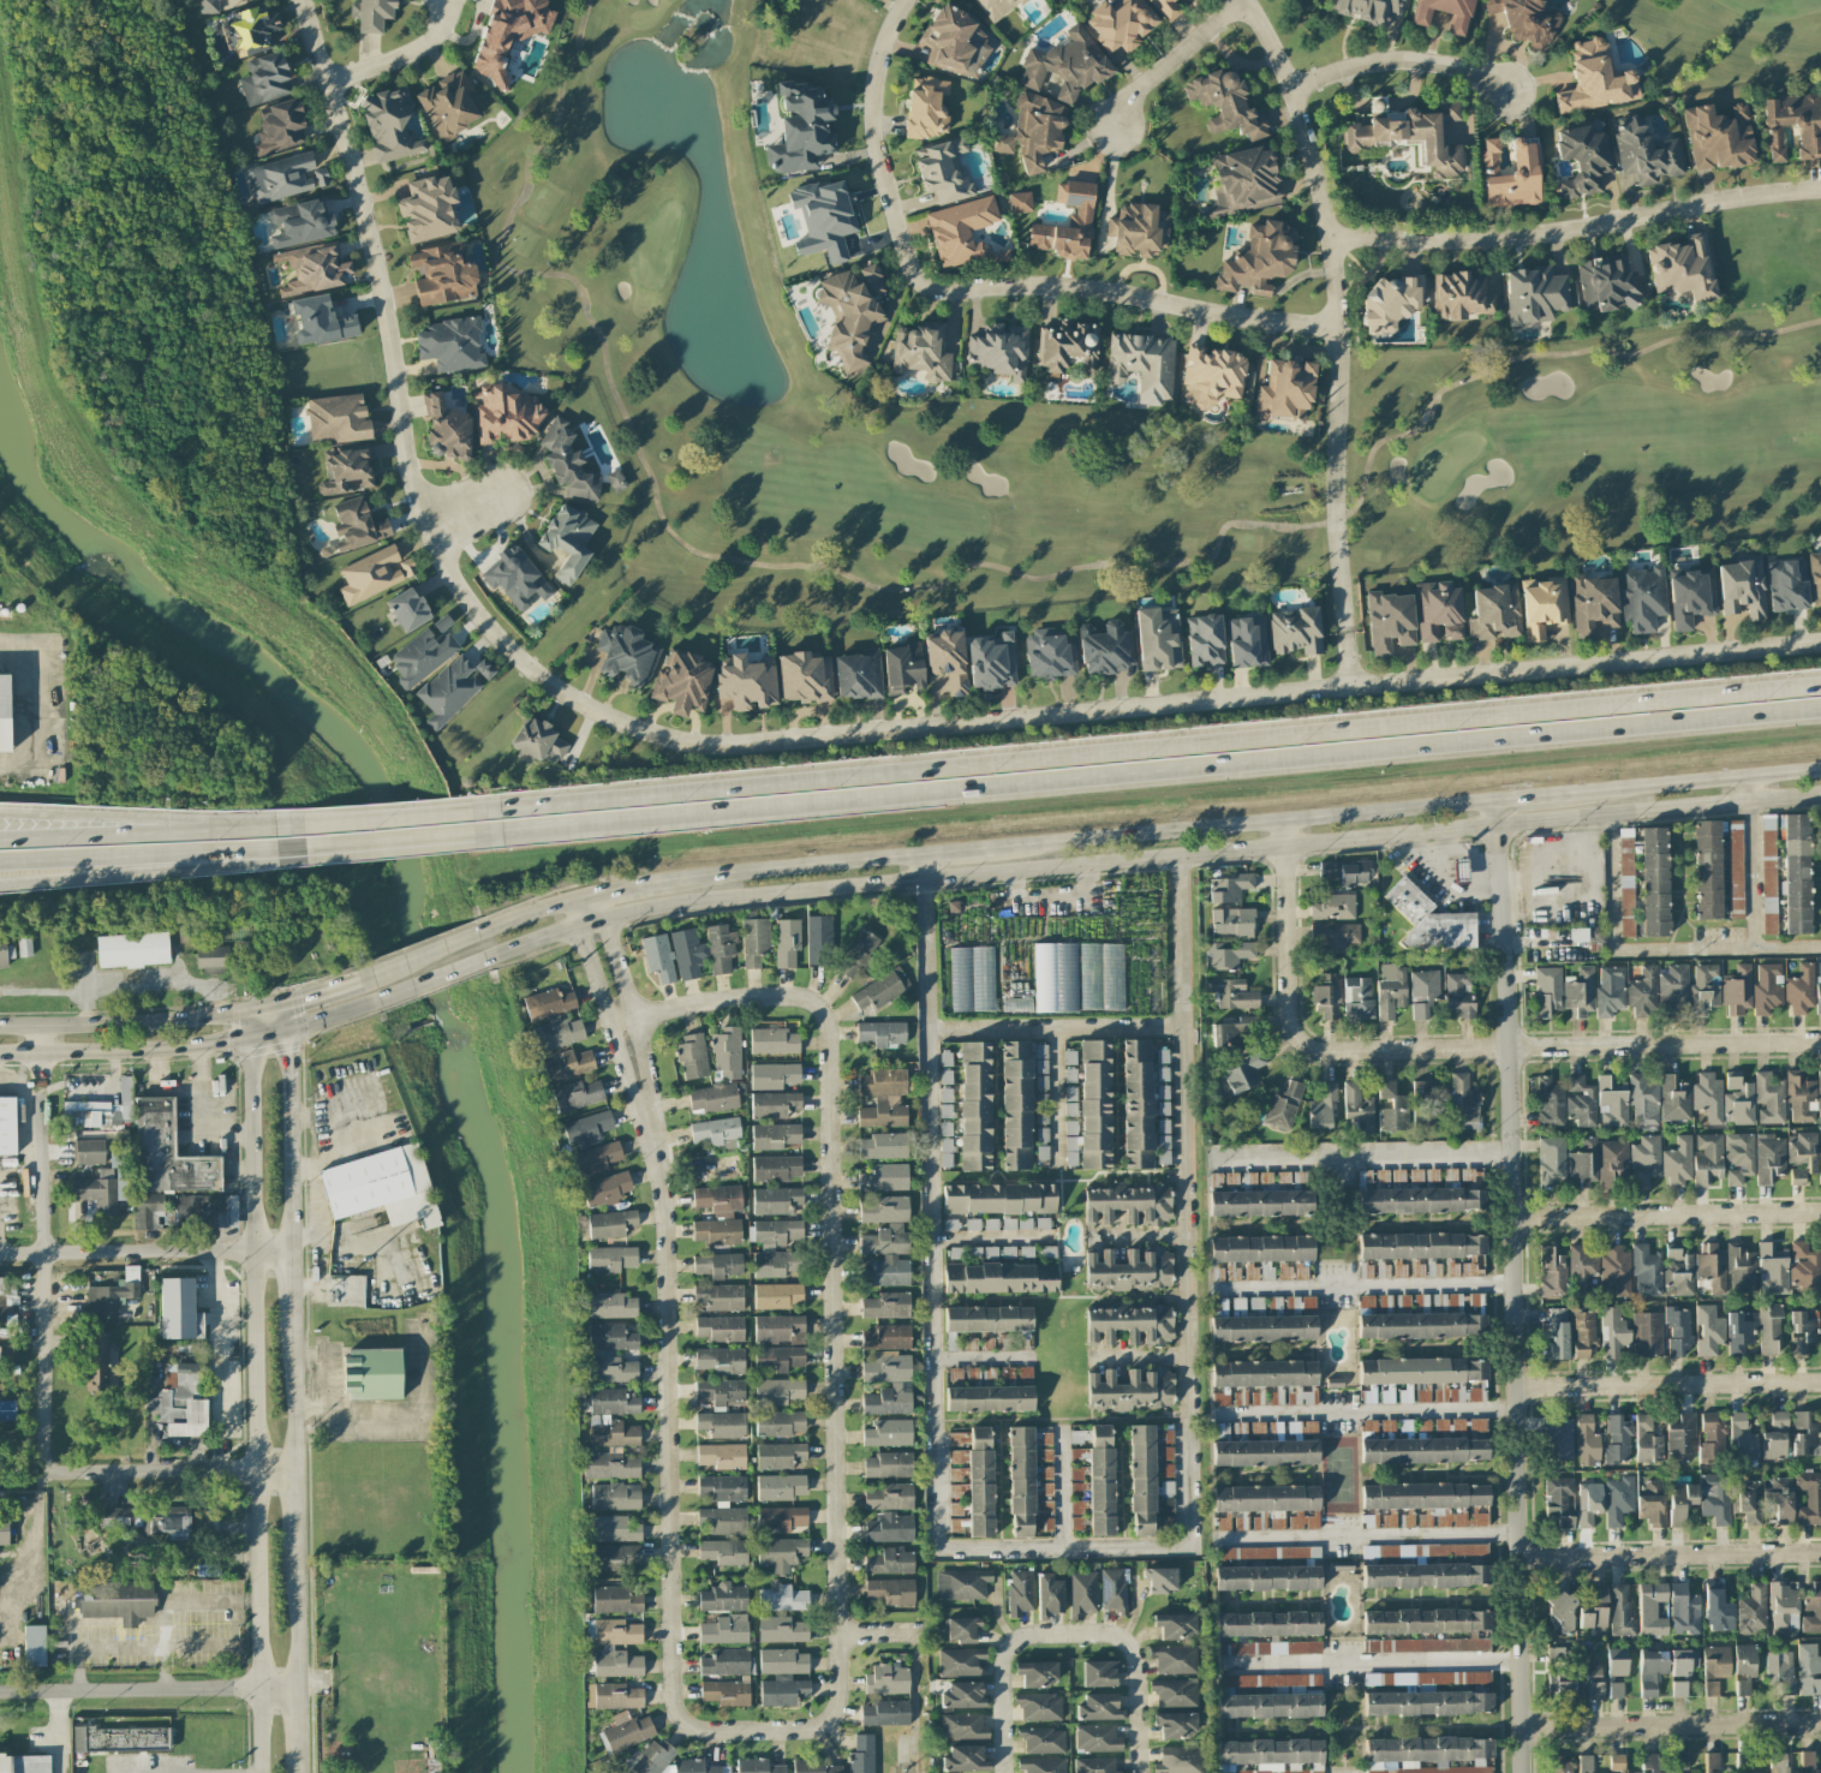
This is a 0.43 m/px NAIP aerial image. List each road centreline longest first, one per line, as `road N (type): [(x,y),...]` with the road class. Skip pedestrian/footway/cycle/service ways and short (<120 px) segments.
road 1 (motorway): [(1820,682),(498,804)]
road 2 (motorway): [(501,834),(1820,711)]
road 3 (residential): [(562,699),(653,738),(728,746),(1820,642)]
road 4 (residential): [(1492,800),(1511,1049),(1524,1772)]
road 5 (residential): [(834,1715),(828,1016),(813,1002),(784,996),(733,997),(605,1022)]
road 6 (secondary): [(924,880),(1820,798)]
road 7 (residential): [(299,0),(375,273),(398,449),(434,559),(492,644),(562,699)]
road 8 (secondary): [(245,1014),(257,1772)]
road 9 (residential): [(1820,1041),(1325,1050),(1308,1044),(1295,1034),(1290,1010),(1284,820)]
road 10 (residential): [(902,0),(870,70),(872,133),(897,247),(913,279),(936,293),(1017,286),(1115,294),(1335,329)]
road 11 (residential): [(658,1184),(673,1703),(689,1727),(707,1731),(807,1731),(834,1715)]
road 12 (residential): [(935,1551),(923,854)]
road 13 (residential): [(1190,1542),(1182,858)]
road 14 (residential): [(1243,0),(1289,89),(1333,240),(1348,632)]
road 15 (secondary): [(1492,800),(992,848)]
road 16 (residential): [(1333,240),(1481,237),(1820,192)]
road 17 (secondary): [(485,960),(676,905),(924,880)]
road 18 (residential): [(40,1085),(50,1469)]
road 19 (secondary): [(371,975),(245,1014),(0,1026)]
road 20 (residential): [(1136,1772),(1134,1672),(1127,1649),(1105,1637),(1020,1643),(1001,1653),(1001,1772)]
road 21 (secondary): [(36,1053),(286,1034),(380,1001)]
road 22 (residential): [(1820,1210),(1515,1216)]
road 23 (residential): [(1820,1383),(1516,1386)]
road 24 (residential): [(1820,1552),(1521,1557)]
road 25 (residential): [(1820,1721),(1523,1725)]
road 26 (residential): [(658,1184),(652,1121),(593,896)]
road 27 (residential): [(567,903),(658,1184)]
road 28 (residential): [(288,1250),(0,1256)]
road 29 (motorway): [(0,875),(277,855)]
road 30 (secondary): [(923,854),(669,880)]
road 31 (residential): [(1190,1542),(935,1551)]
road 32 (residential): [(1183,1026),(929,1027)]
road 33 (secondary): [(1820,768),(1572,792)]
road 34 (residential): [(291,1465),(50,1469)]
road 35 (residential): [(293,1684),(54,1689)]
road 36 (residential): [(1289,89),(1351,66),(1409,61),(1481,76),(1505,95)]
road 37 (motorway): [(277,855),(501,834)]
road 38 (motorway): [(498,804),(274,819)]
road 39 (motorway): [(216,824),(0,840)]
road 40 (motorway): [(216,824),(0,815)]
road 41 (residential): [(1109,127),(1132,92),(1241,0)]
road 42 (residential): [(326,83),(426,41),(441,0)]
road 43 (secondary): [(288,1250),(289,1110)]
road 44 (secondary): [(291,1465),(288,1329)]
road 45 (secondary): [(293,1684),(292,1548)]

